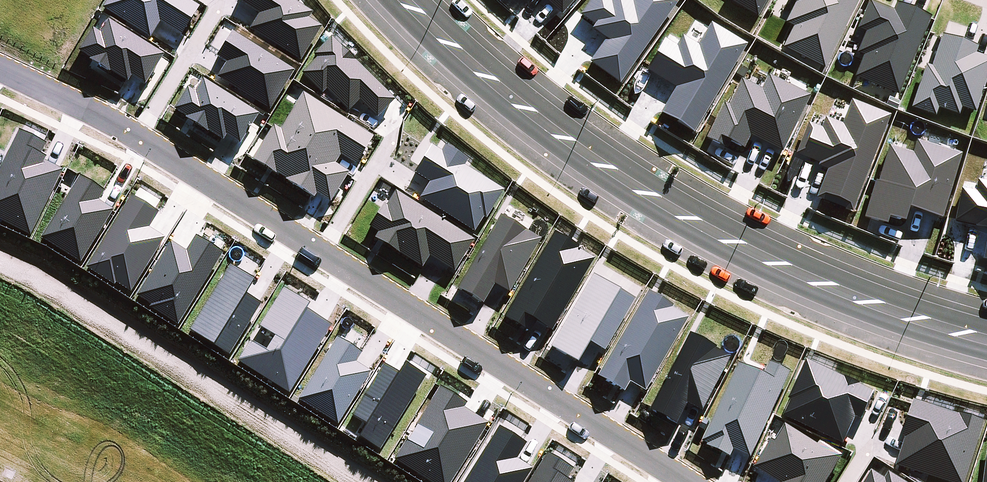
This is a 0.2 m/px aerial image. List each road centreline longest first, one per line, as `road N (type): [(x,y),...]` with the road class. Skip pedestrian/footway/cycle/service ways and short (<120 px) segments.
road 1 (residential): [(682,481),(139,137),(0,70)]
road 2 (secondary): [(406,0),(498,85),(651,196),(833,288),(986,339)]
road 3 (track): [(369,481),(0,259)]

